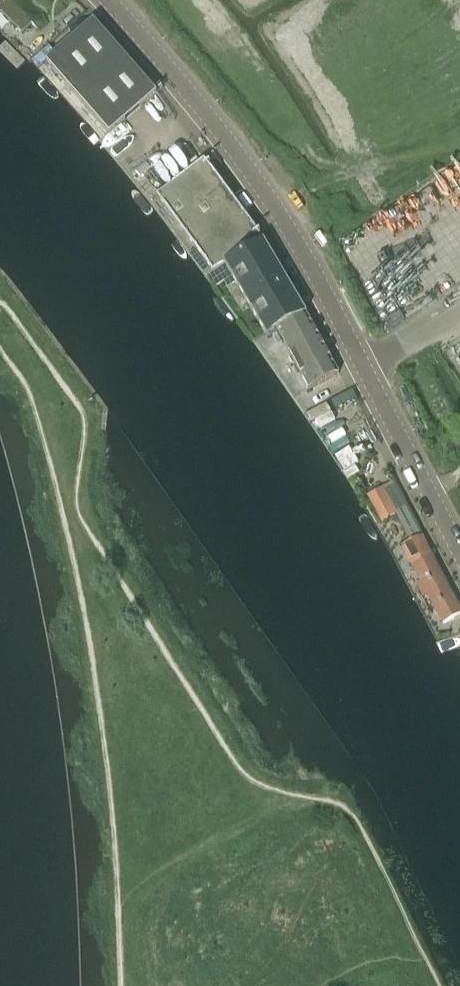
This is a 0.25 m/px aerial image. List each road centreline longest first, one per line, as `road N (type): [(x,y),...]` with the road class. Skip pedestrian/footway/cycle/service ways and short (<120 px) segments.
road 1 (tertiary): [(459,554),(300,245),(216,122),(111,0)]

